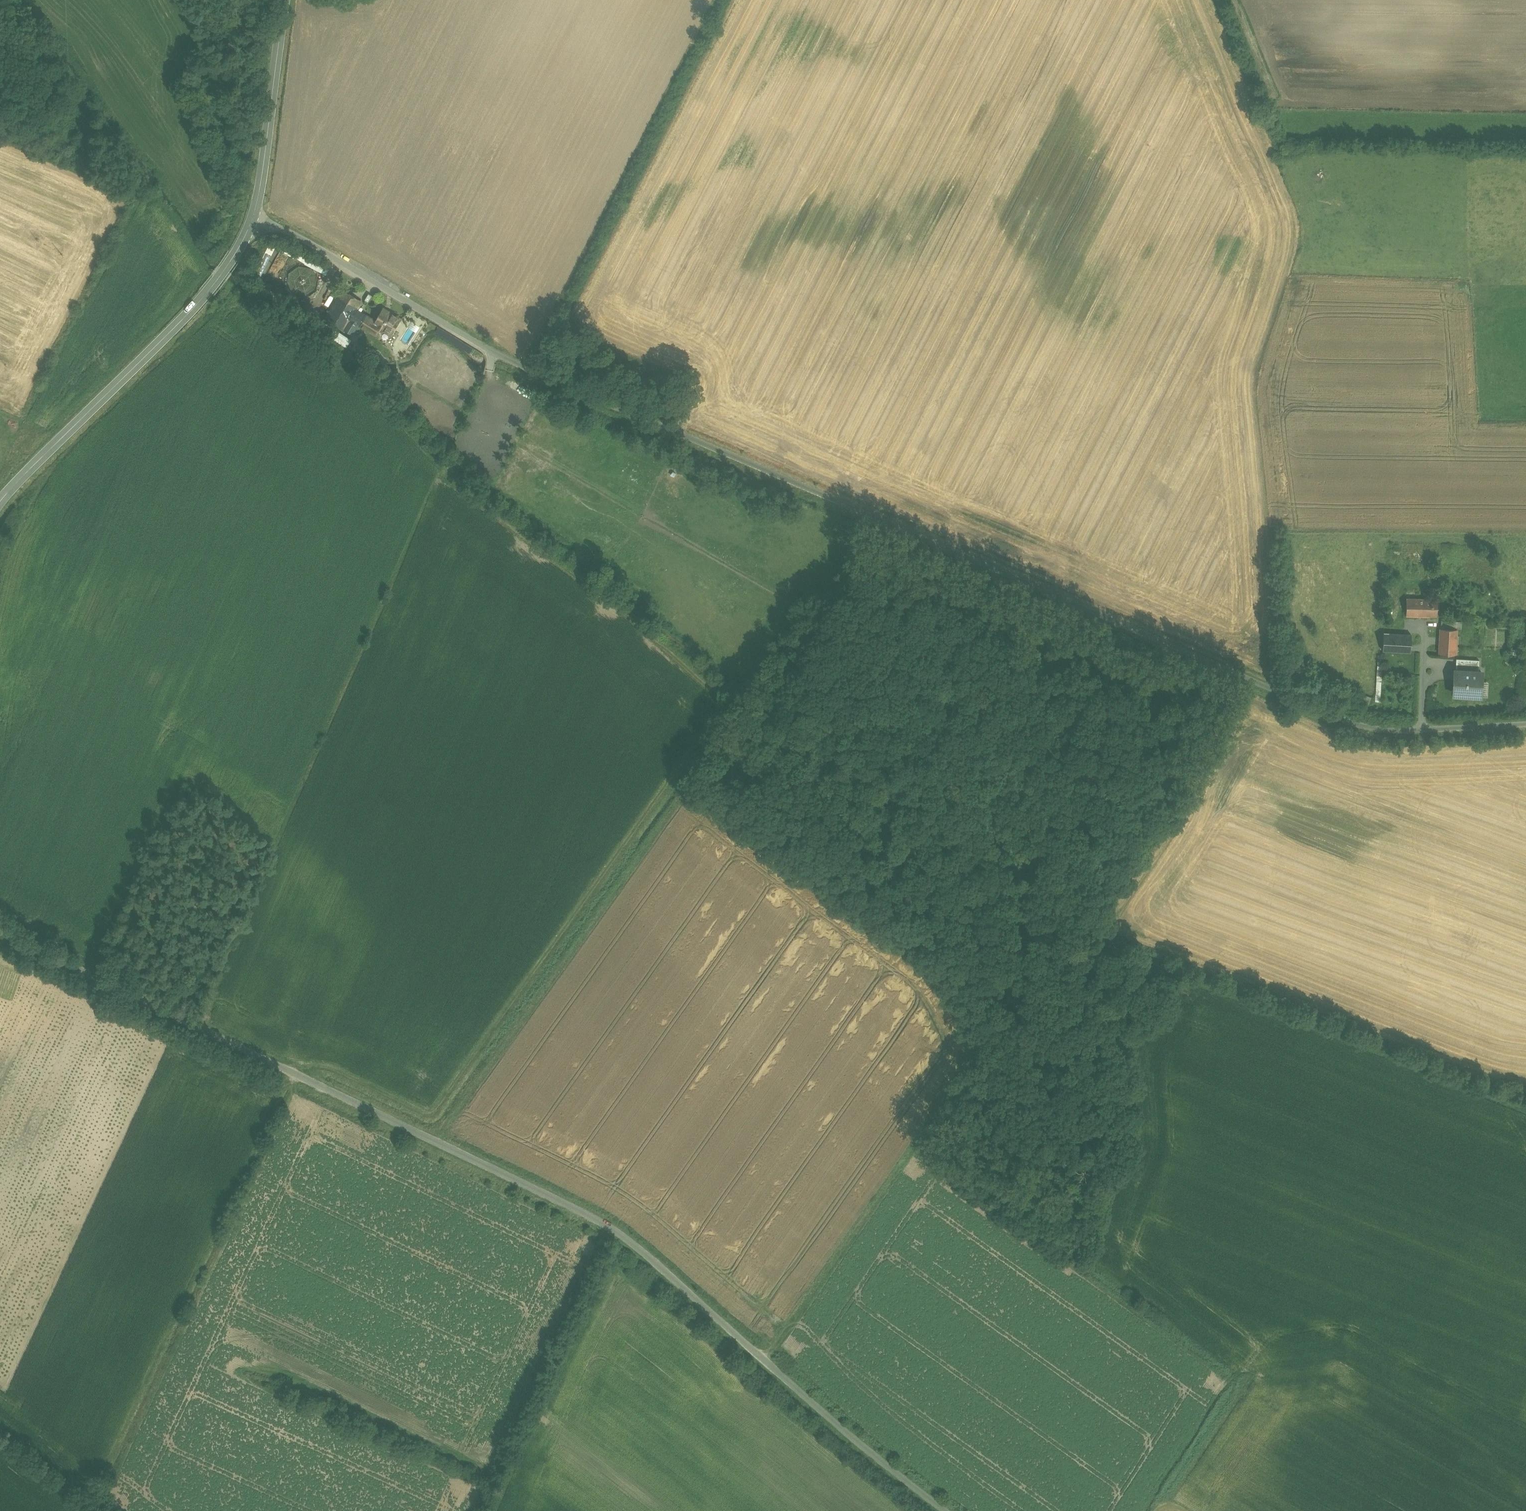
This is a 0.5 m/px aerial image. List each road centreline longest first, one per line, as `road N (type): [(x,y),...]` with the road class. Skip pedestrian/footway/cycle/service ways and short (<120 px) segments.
road 1 (unclassified): [(252,221),(295,234),(497,355),(1346,721),(1407,730),(1525,724)]
road 2 (unclassified): [(941,1510),(596,1219),(0,933)]
road 3 (secondary): [(252,221),(209,291),(0,502)]
road 4 (secondary): [(279,0),(252,221)]

